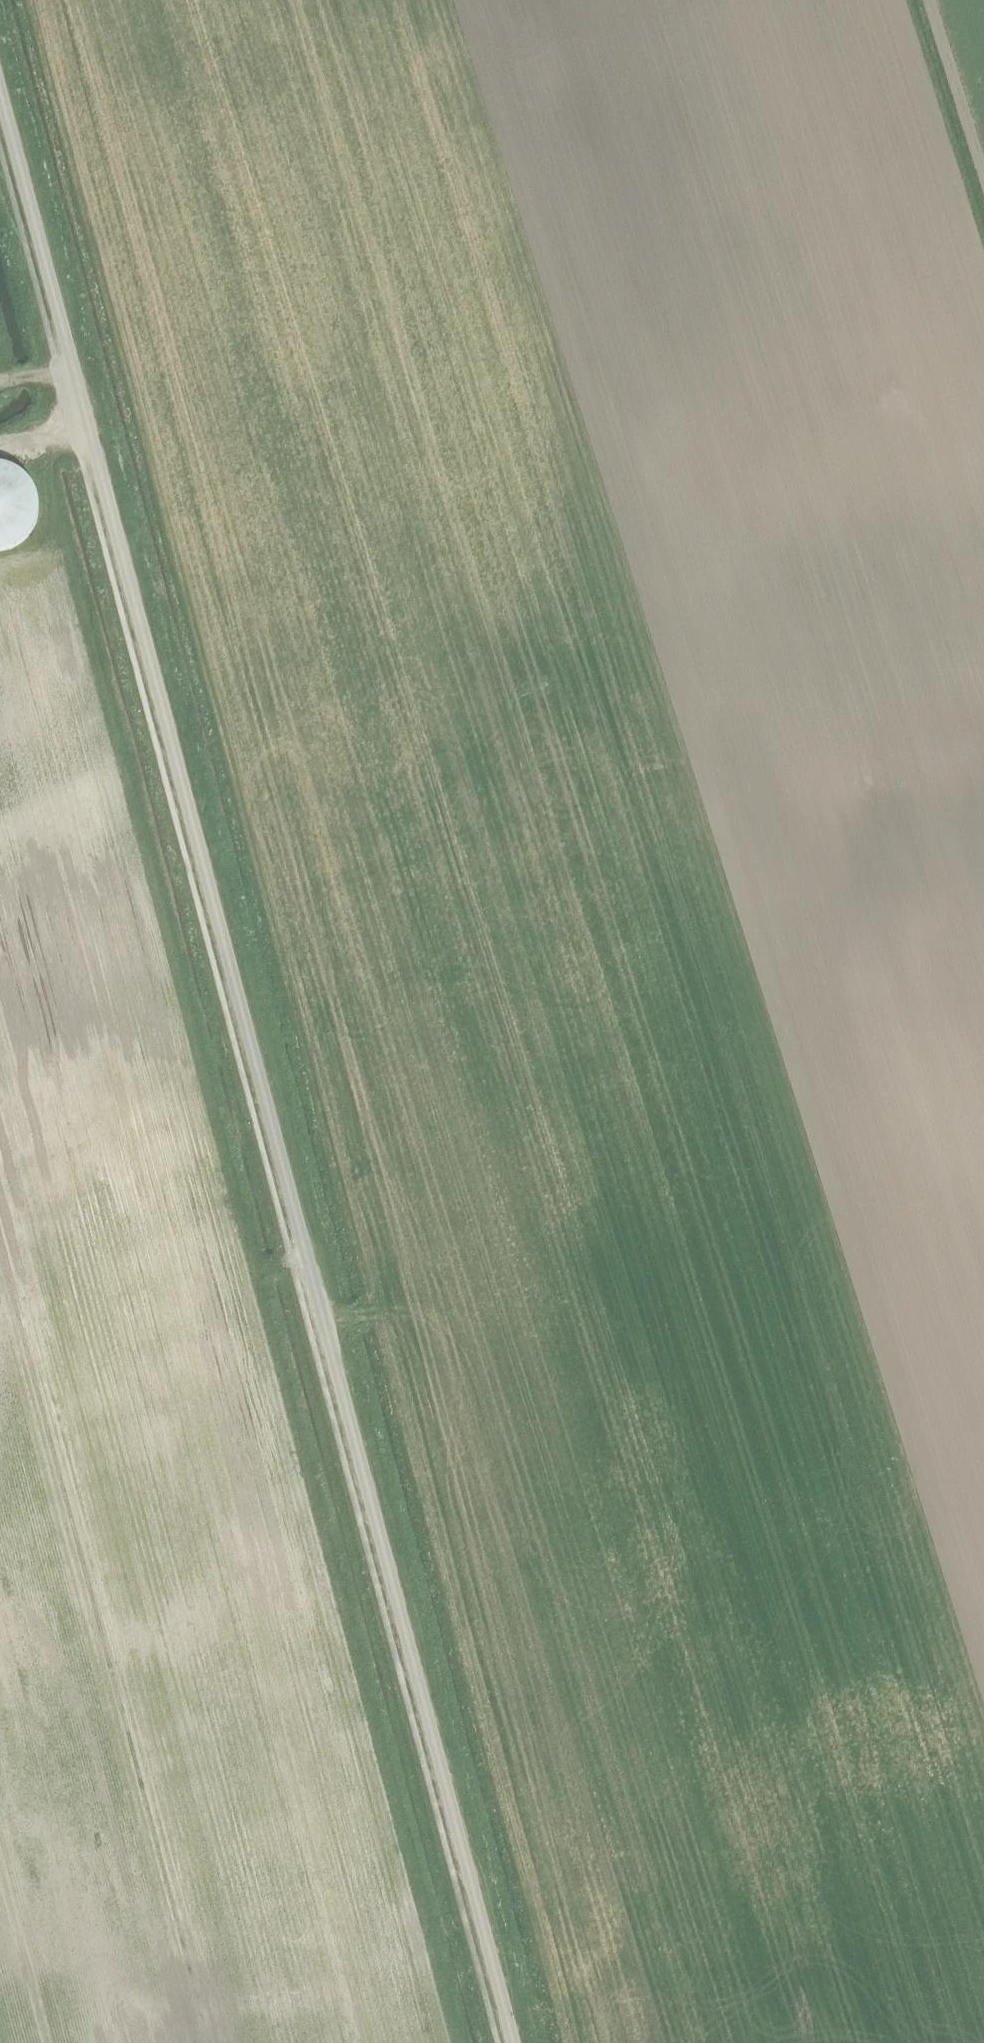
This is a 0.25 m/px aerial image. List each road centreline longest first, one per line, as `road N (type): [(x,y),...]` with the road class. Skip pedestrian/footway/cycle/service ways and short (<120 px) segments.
road 1 (unclassified): [(0,92),(515,2042)]

